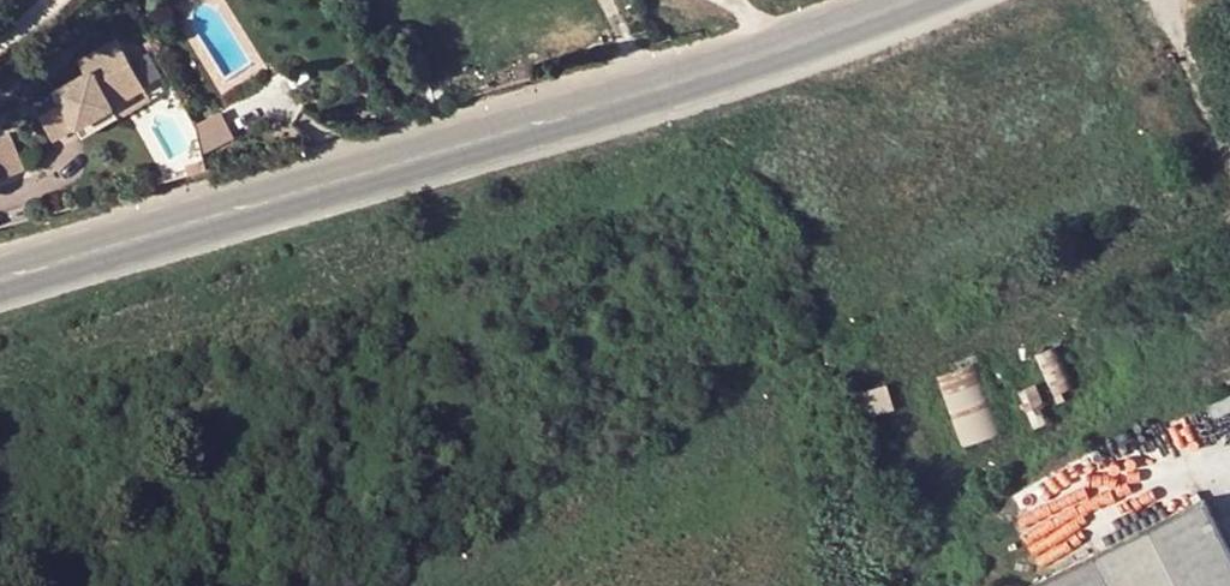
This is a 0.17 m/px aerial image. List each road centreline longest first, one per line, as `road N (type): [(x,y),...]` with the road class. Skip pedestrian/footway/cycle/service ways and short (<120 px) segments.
road 1 (secondary): [(0,277),(717,67),(890,0)]

